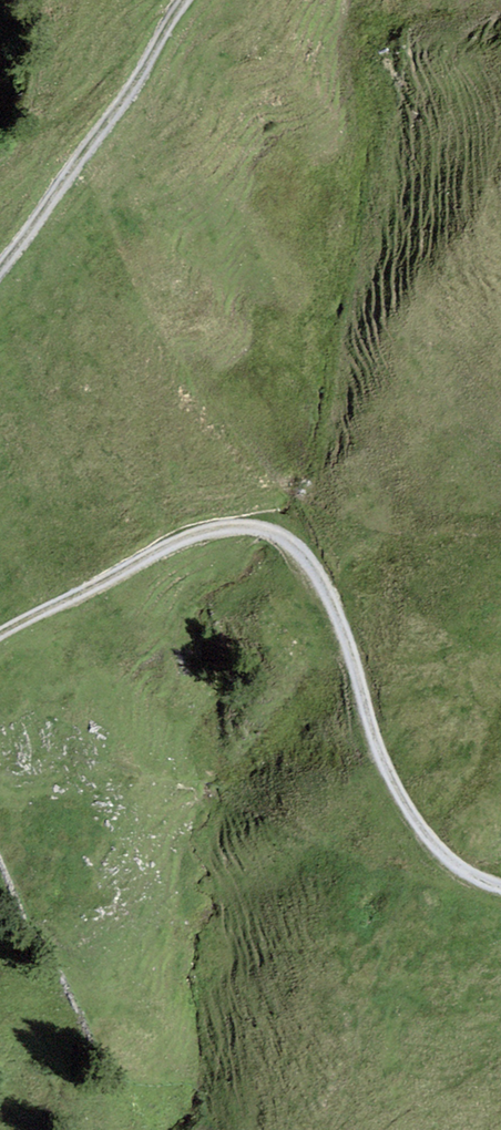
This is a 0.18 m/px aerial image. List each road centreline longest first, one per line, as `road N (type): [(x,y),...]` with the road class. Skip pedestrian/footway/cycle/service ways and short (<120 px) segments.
road 1 (track): [(500,888),(452,861),(400,795),(325,589),(283,538),(243,526),(200,533),(0,633)]
road 2 (track): [(0,267),(186,0)]

